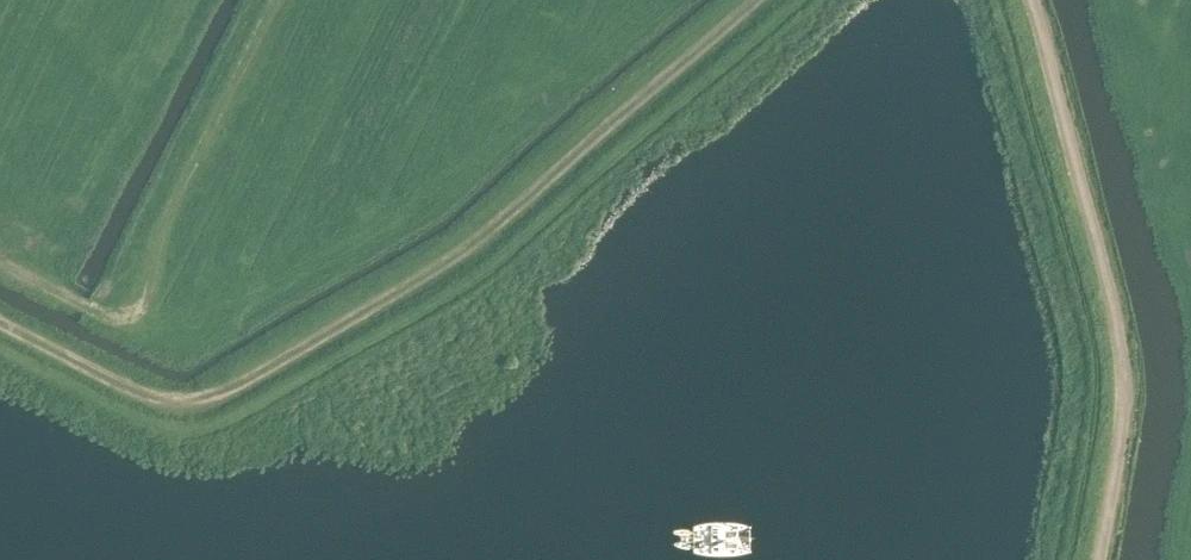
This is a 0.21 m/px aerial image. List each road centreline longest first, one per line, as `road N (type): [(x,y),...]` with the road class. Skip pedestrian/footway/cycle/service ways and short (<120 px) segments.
road 1 (track): [(0,321),(164,404),(244,388),(474,250),(751,0)]
road 2 (track): [(1024,0),(1118,362),(1121,412),(1094,559)]
road 3 (track): [(0,261),(114,318),(141,310),(180,190),(276,0)]

